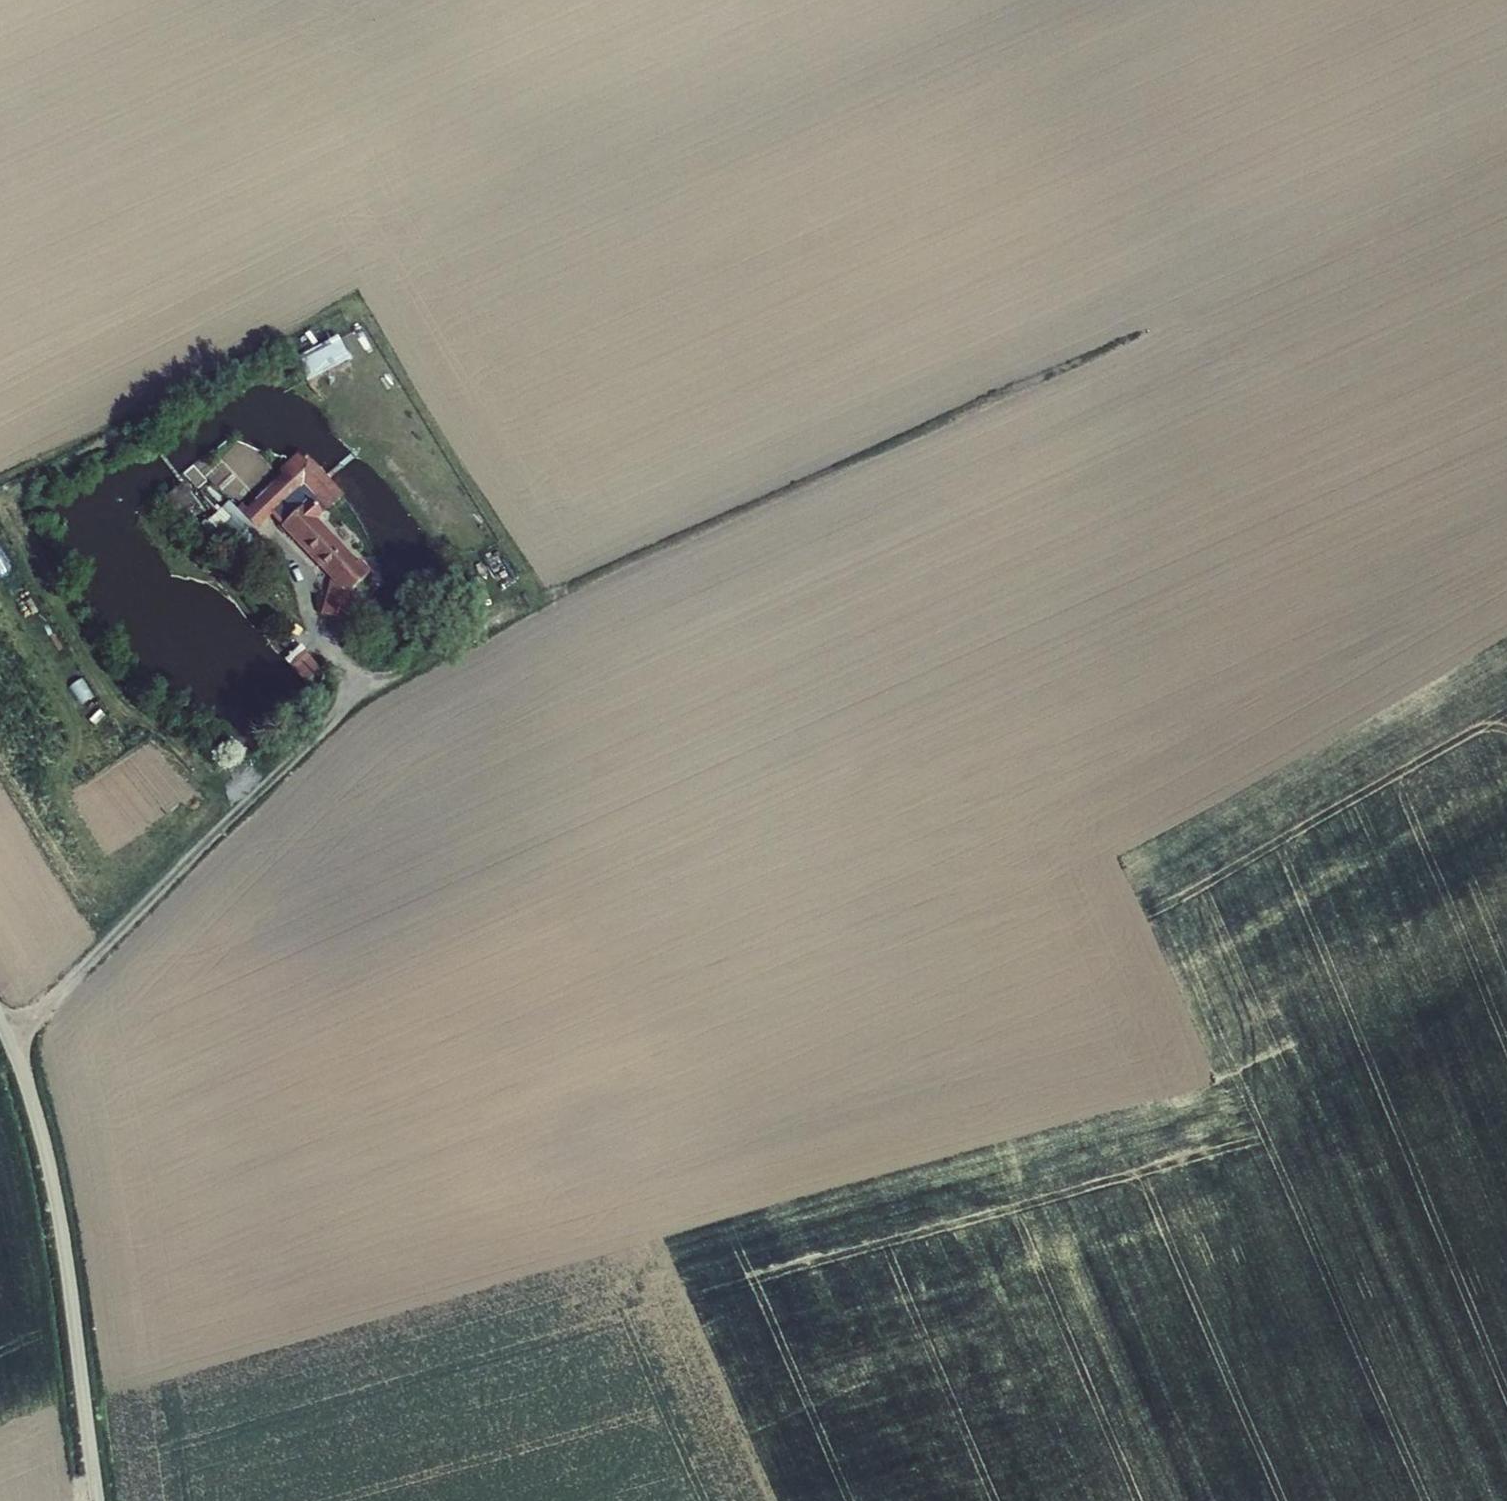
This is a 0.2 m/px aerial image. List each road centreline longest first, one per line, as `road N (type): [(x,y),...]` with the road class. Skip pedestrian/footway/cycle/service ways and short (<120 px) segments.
road 1 (track): [(13,1046),(342,709),(582,580),(1080,361)]
road 2 (unclassified): [(0,1020),(53,1180),(97,1500)]

